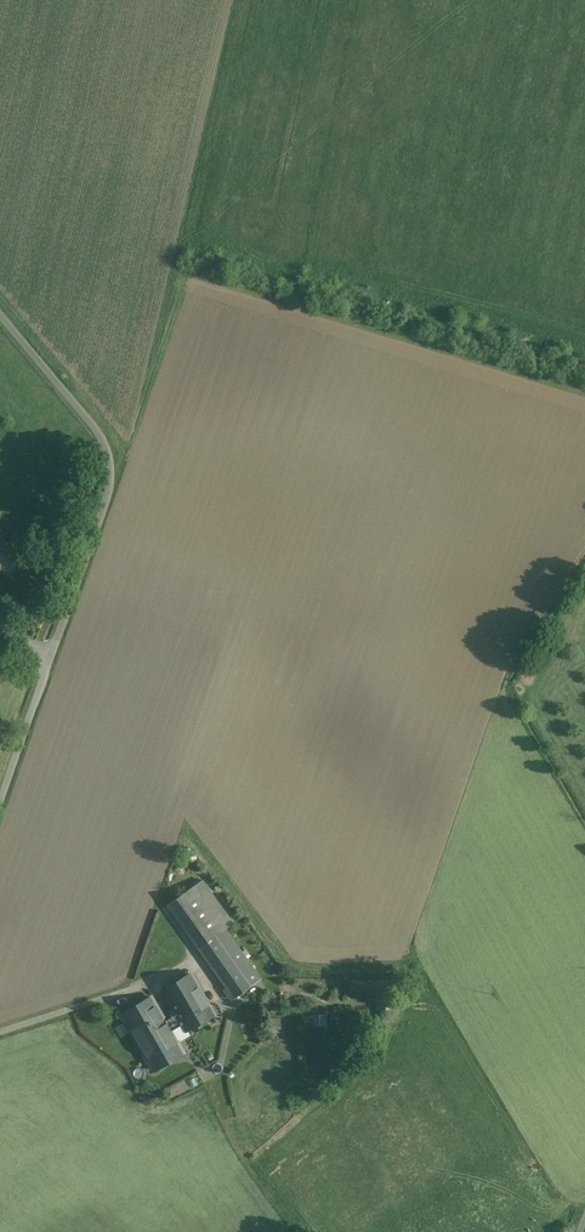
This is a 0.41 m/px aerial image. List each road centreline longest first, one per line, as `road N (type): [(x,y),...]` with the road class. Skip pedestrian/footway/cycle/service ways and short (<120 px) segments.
road 1 (unclassified): [(0,313),(92,423),(109,457),(108,498),(50,658)]
road 2 (unclassified): [(50,658),(0,804)]

